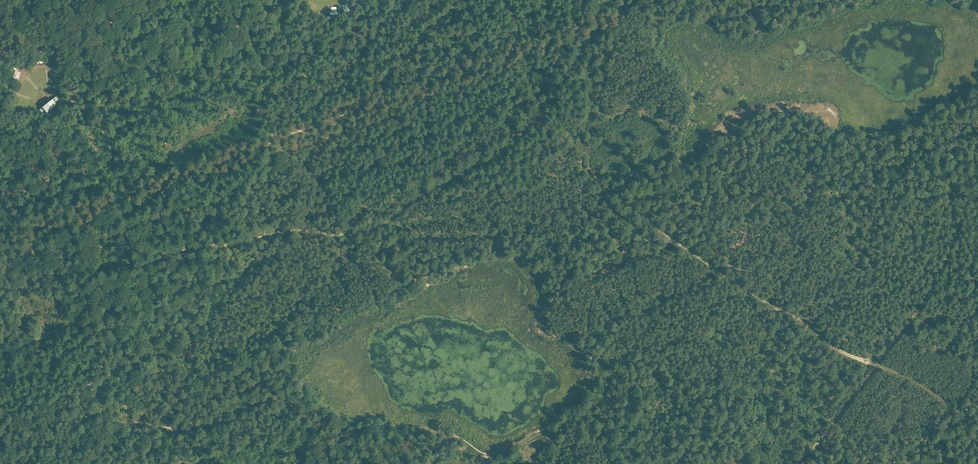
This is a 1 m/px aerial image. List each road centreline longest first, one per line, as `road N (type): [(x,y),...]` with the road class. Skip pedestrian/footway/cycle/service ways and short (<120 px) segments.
road 1 (track): [(539,112),(597,176),(675,244),(842,352),(877,364)]
road 2 (track): [(116,196),(359,113)]
road 3 (track): [(877,364),(935,281),(977,175)]
road 4 (track): [(476,0),(438,26),(359,113)]
road 5 (track): [(977,430),(915,381),(877,364)]

